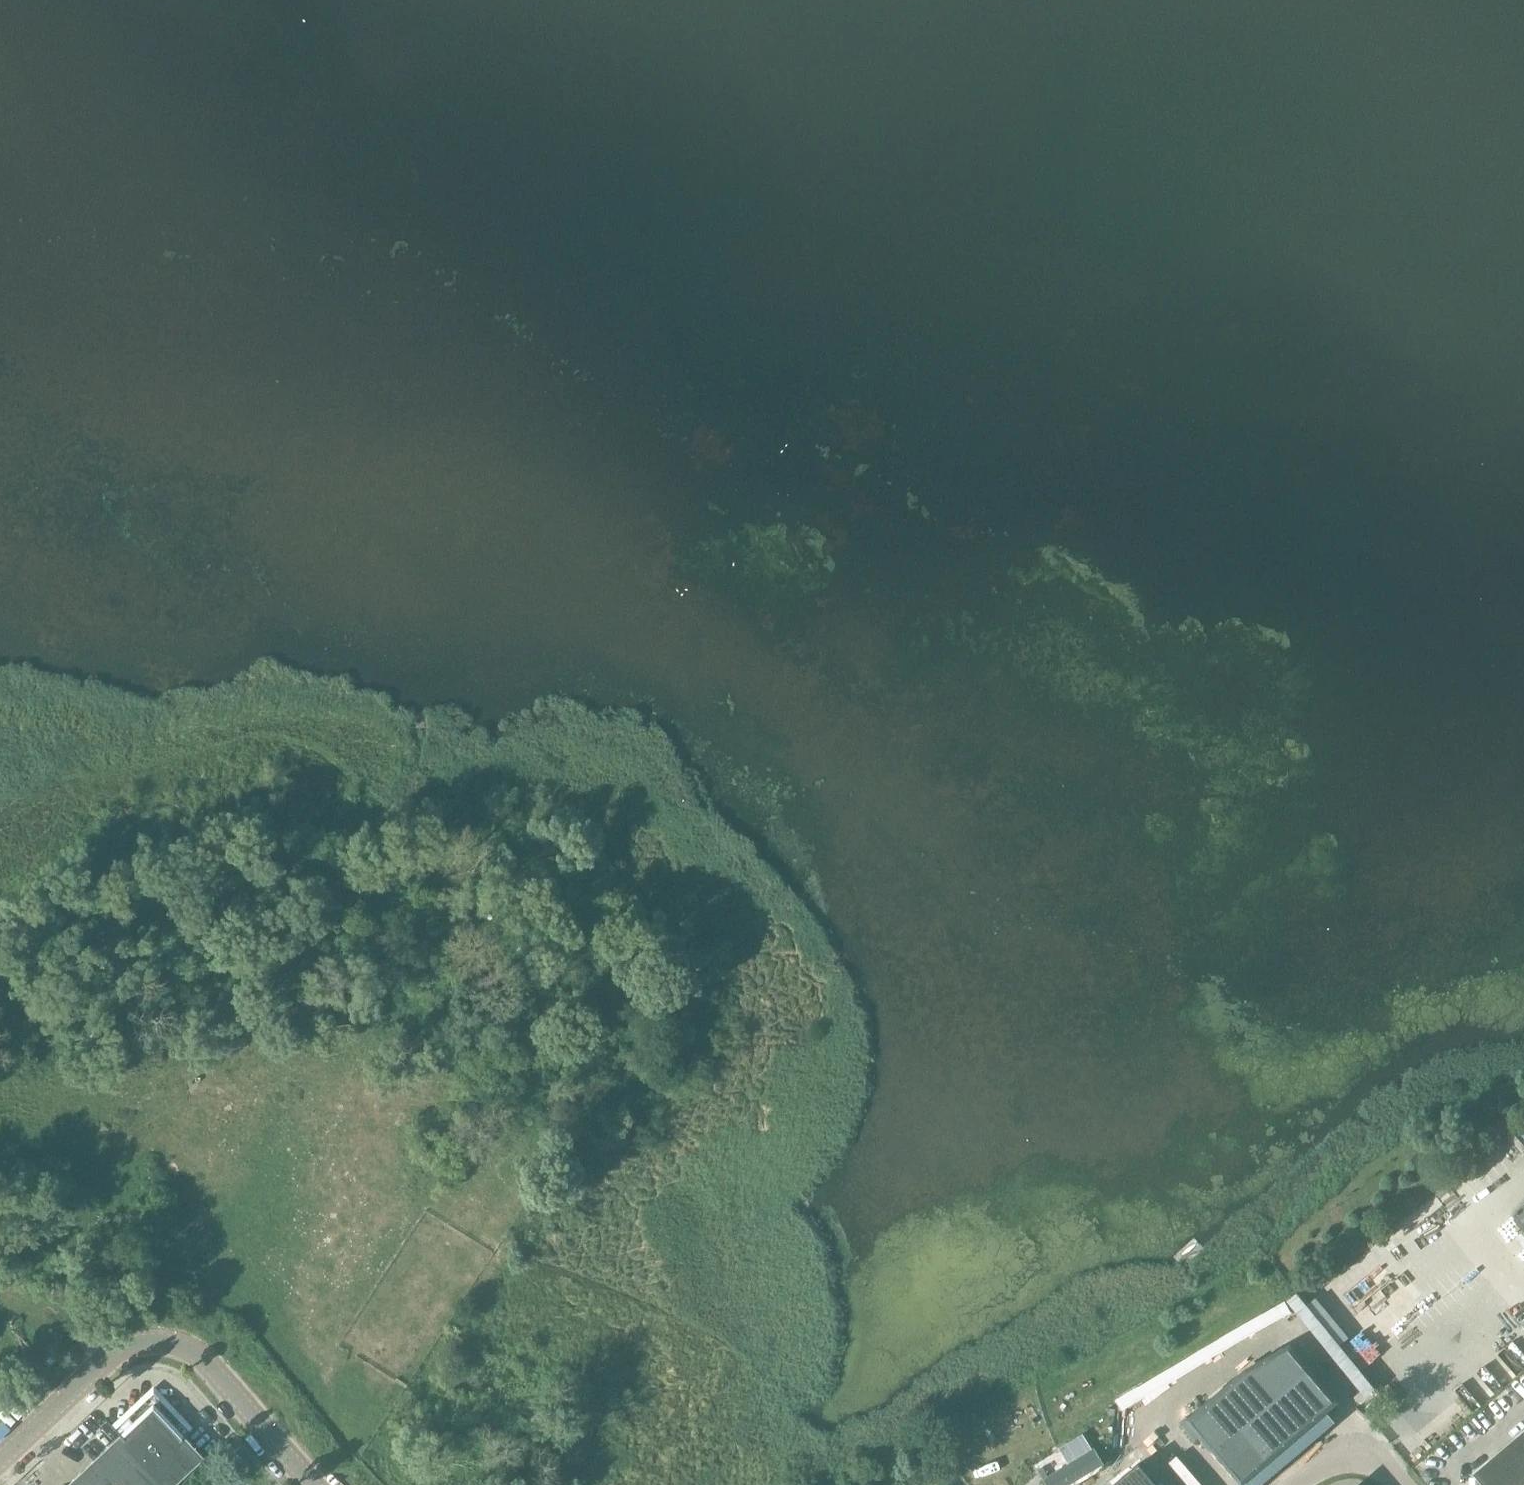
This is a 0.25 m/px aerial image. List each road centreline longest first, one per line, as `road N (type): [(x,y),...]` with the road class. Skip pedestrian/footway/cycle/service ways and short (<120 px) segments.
road 1 (unclassified): [(318,1484),(186,1331),(159,1327),(132,1340),(0,1462)]
road 2 (unclassified): [(1404,1484),(1358,1435),(1300,1484)]

